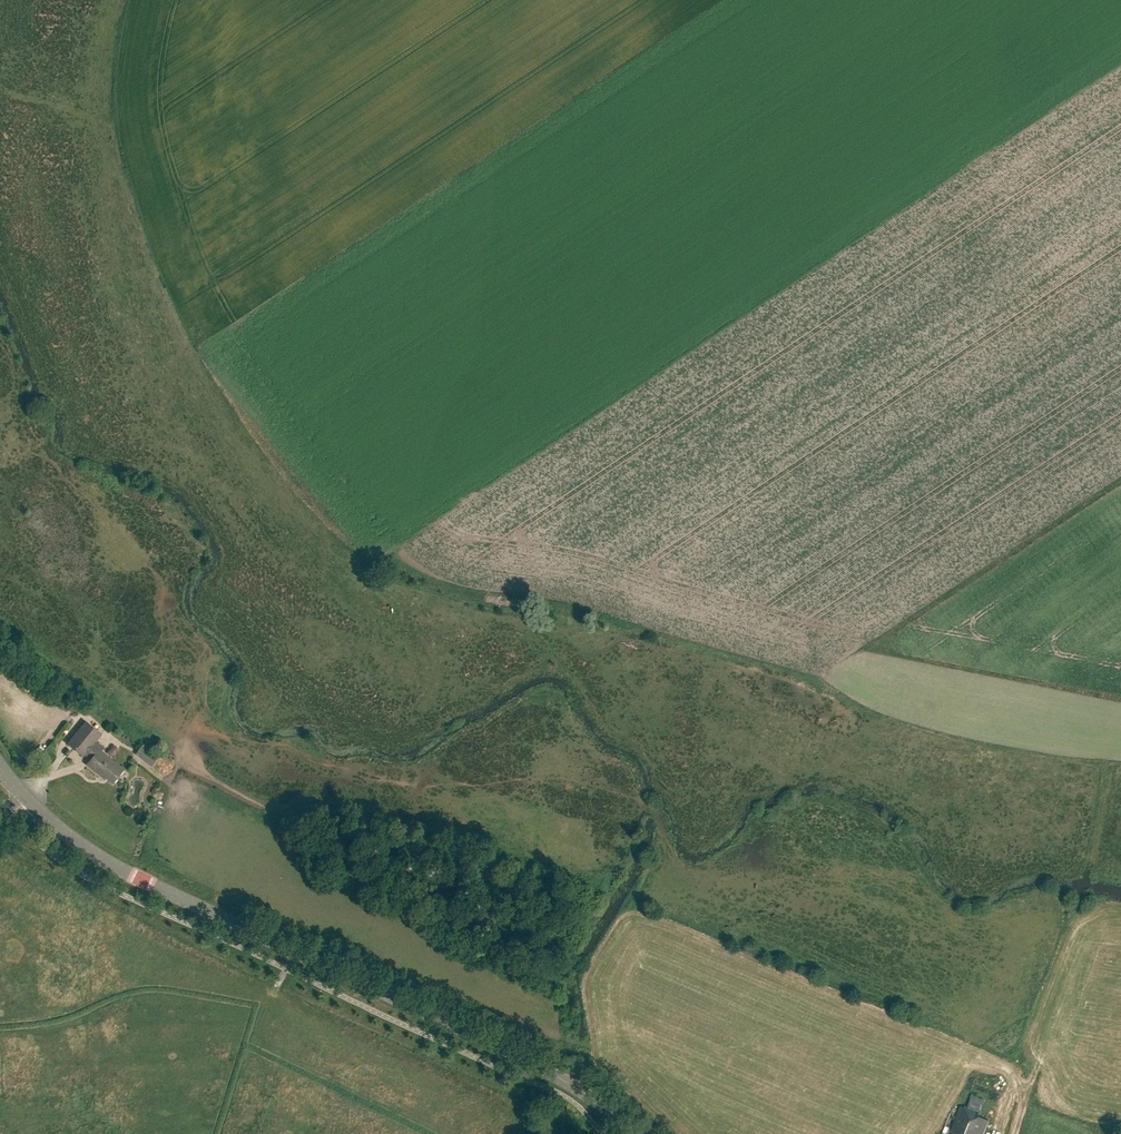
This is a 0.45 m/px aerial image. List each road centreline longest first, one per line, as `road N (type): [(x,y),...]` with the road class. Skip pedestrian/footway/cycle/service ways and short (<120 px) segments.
road 1 (secondary): [(635,1133),(577,1088),(102,861),(27,800)]

